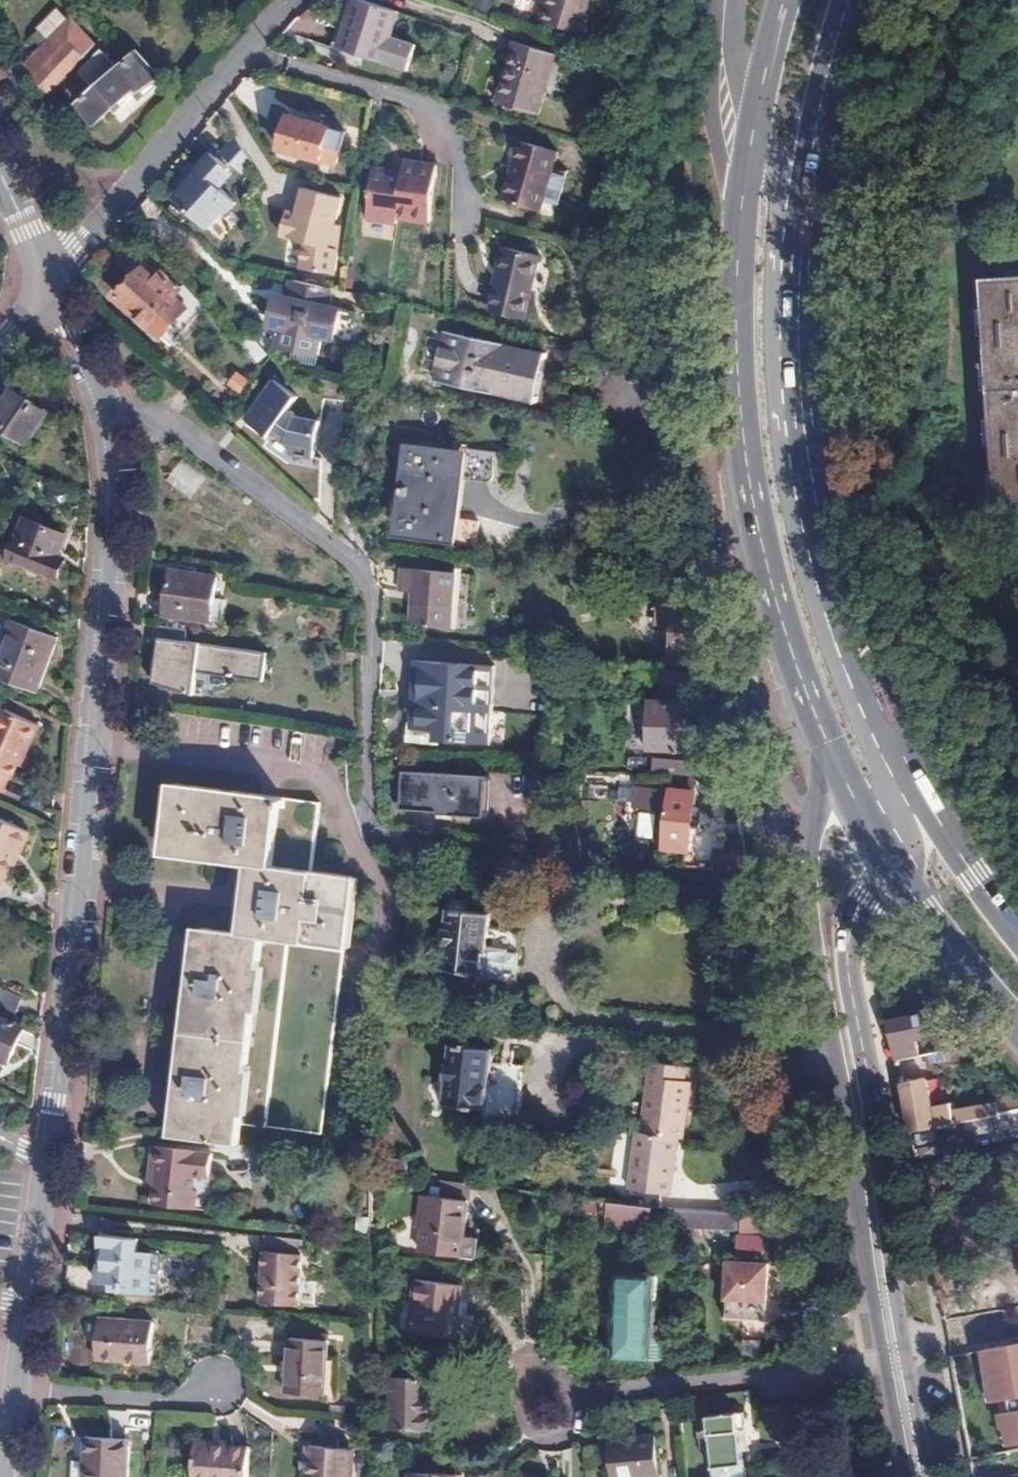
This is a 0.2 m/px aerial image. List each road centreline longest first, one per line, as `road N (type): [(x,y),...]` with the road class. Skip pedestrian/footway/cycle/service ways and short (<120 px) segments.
road 1 (residential): [(110,423),(192,425),(366,573),(374,818),(387,840),(796,894)]
road 2 (residential): [(17,1389),(117,500),(110,423)]
road 3 (tertiary): [(937,1476),(847,957),(890,858)]
road 4 (tertiary): [(796,894),(901,1476)]
road 5 (primary): [(906,763),(855,643),(821,530),(796,345),(803,214)]
road 6 (primary): [(738,220),(729,311),(734,392),(769,573),(807,693)]
road 7 (residential): [(247,54),(433,124),(449,144),(463,229)]
road 8 (residential): [(52,281),(247,54)]
road 9 (primary): [(803,214),(828,57),(847,0)]
road 10 (primary): [(890,858),(1017,1029)]
road 11 (residential): [(17,1389),(197,1395),(217,1383)]
road 12 (primary): [(1017,929),(906,763)]
road 13 (tertiary): [(709,32),(700,71),(702,129),(738,220)]
road 14 (tertiary): [(807,693),(774,730),(757,769),(765,800),(789,814),(812,814)]
road 15 (residential): [(110,423),(52,281)]
road 16 (primary): [(780,0),(751,134)]
road 17 (residential): [(52,281),(0,173)]

